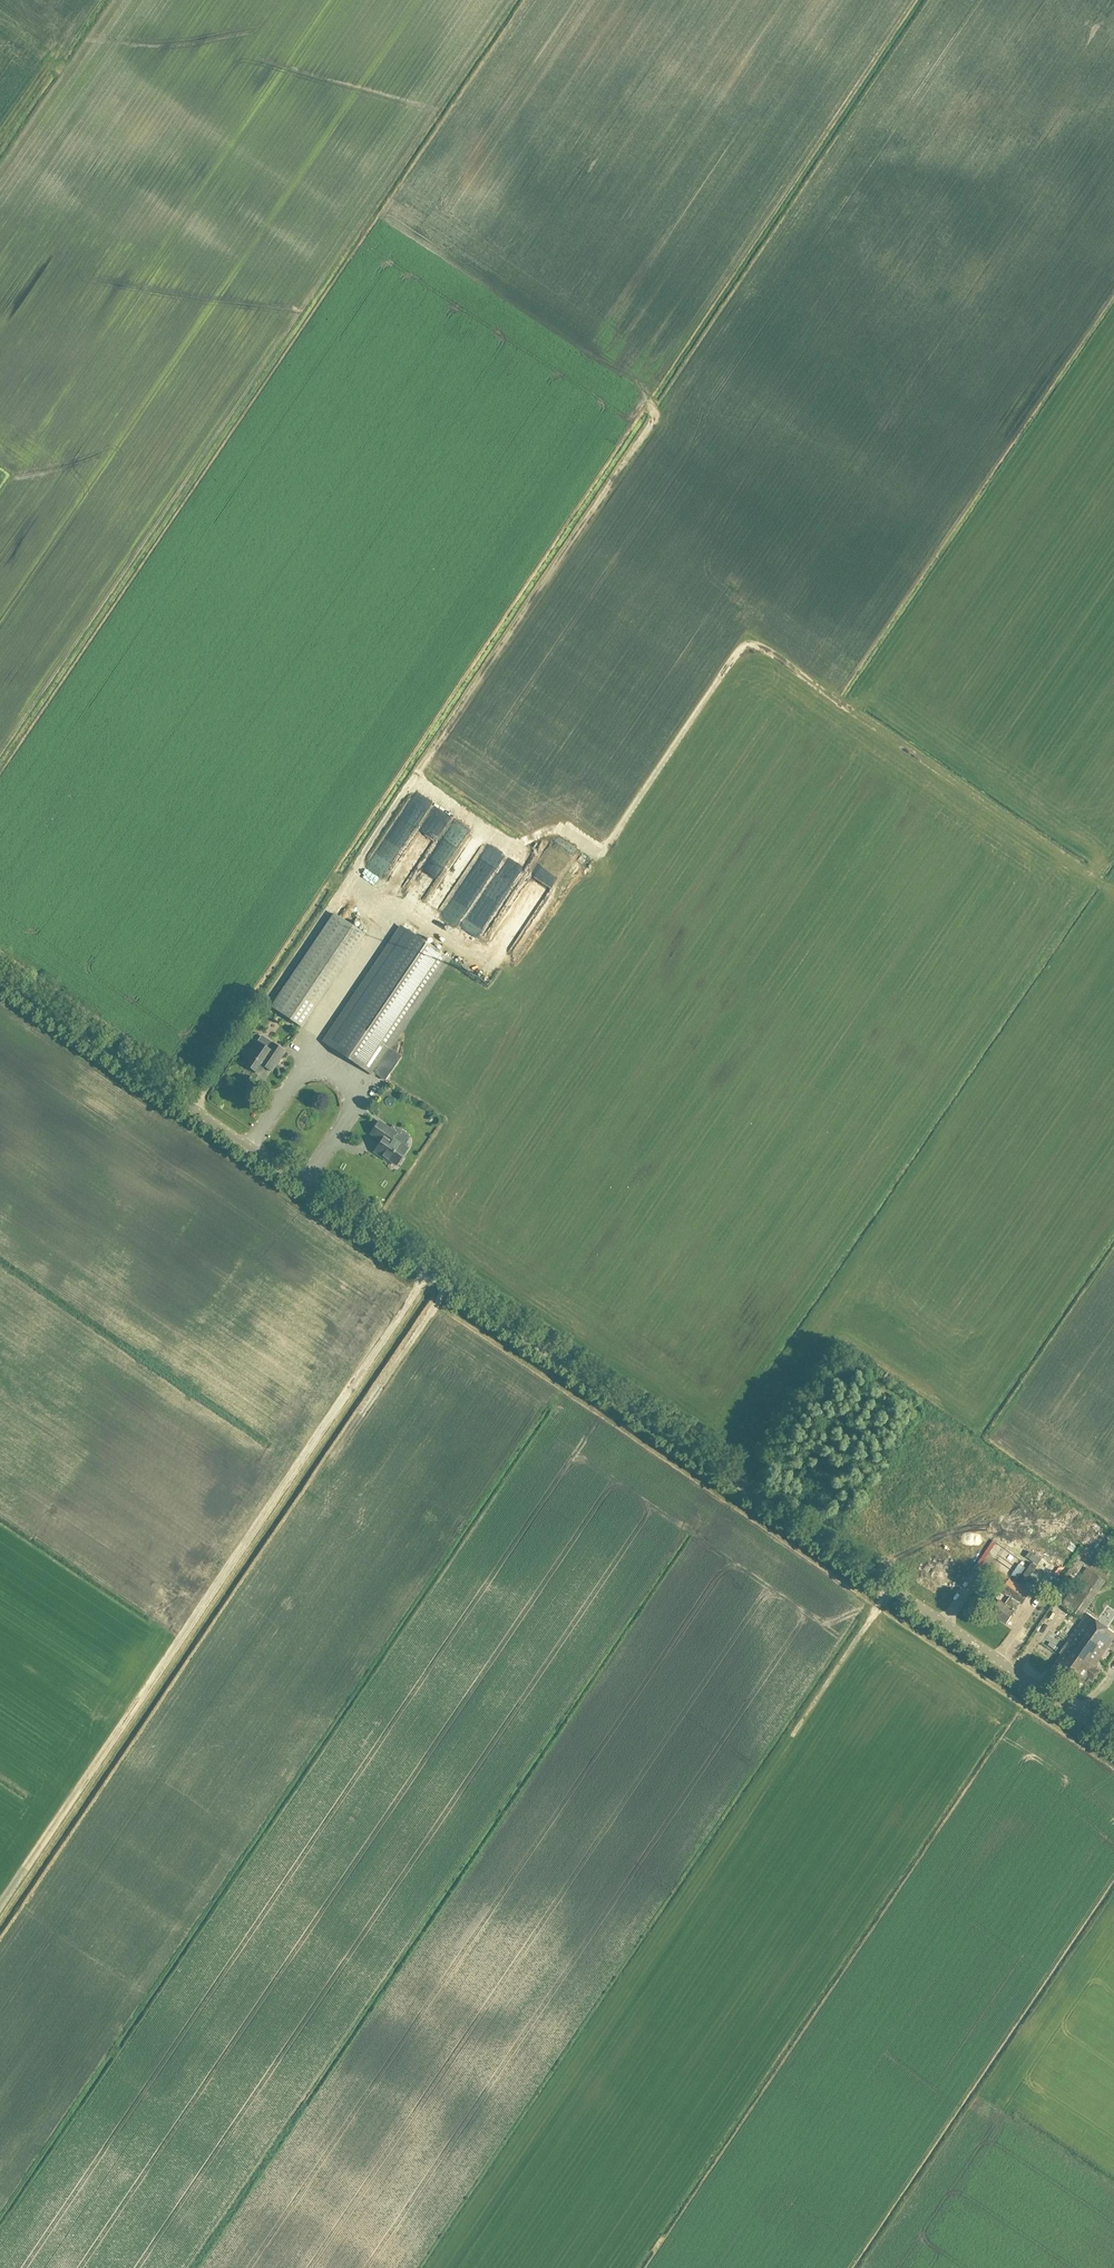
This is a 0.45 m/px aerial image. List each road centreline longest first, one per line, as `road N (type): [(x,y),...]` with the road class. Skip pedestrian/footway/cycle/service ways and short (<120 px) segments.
road 1 (unclassified): [(1113,1739),(0,978)]

